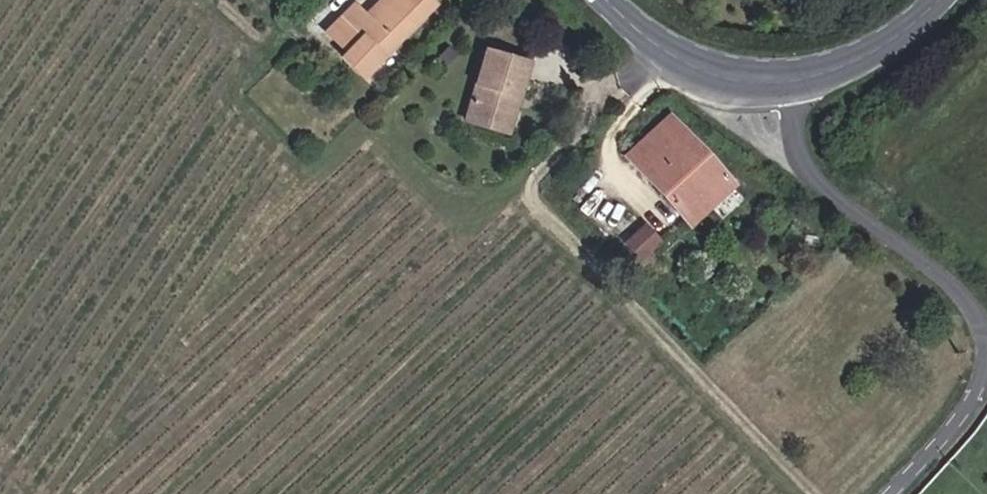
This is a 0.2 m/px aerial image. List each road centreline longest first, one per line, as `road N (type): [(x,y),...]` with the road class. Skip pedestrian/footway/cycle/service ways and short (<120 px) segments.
road 1 (unclassified): [(986,352),(980,324),(952,286),(862,217),(805,153),(787,84)]
road 2 (tertiary): [(607,0),(678,60),(727,81),(787,84)]
road 3 (tertiary): [(787,84),(835,75),(897,47),(940,0)]
road 4 (unclassified): [(901,493),(986,380)]

